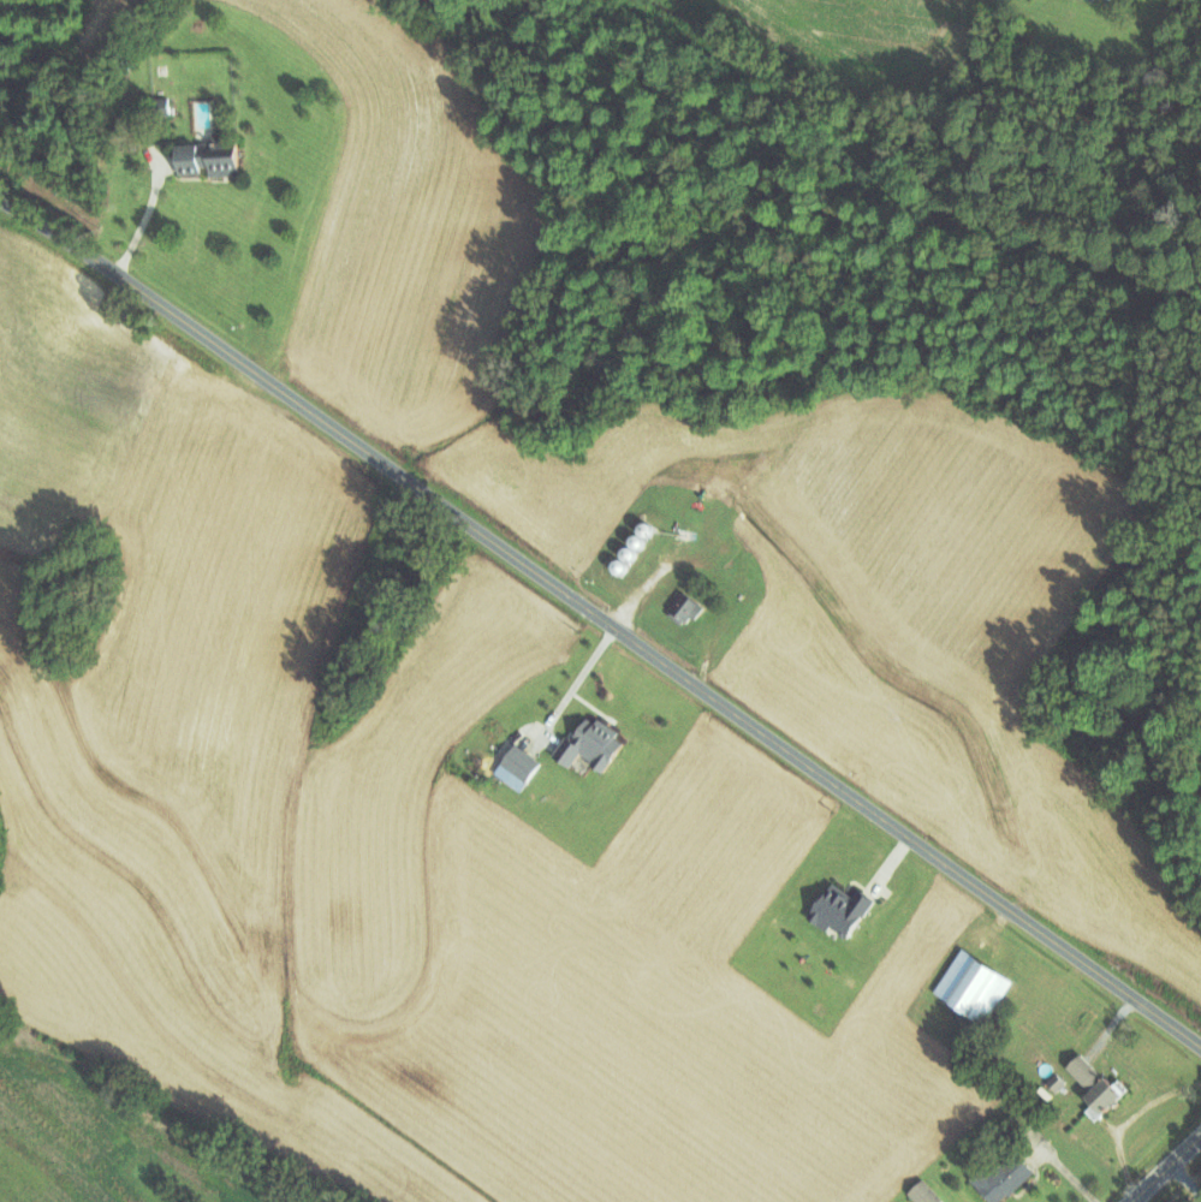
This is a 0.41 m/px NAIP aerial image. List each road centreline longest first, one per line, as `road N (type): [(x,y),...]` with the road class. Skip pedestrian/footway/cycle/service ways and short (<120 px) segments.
road 1 (tertiary): [(0,199),(113,267),(1200,1040)]

